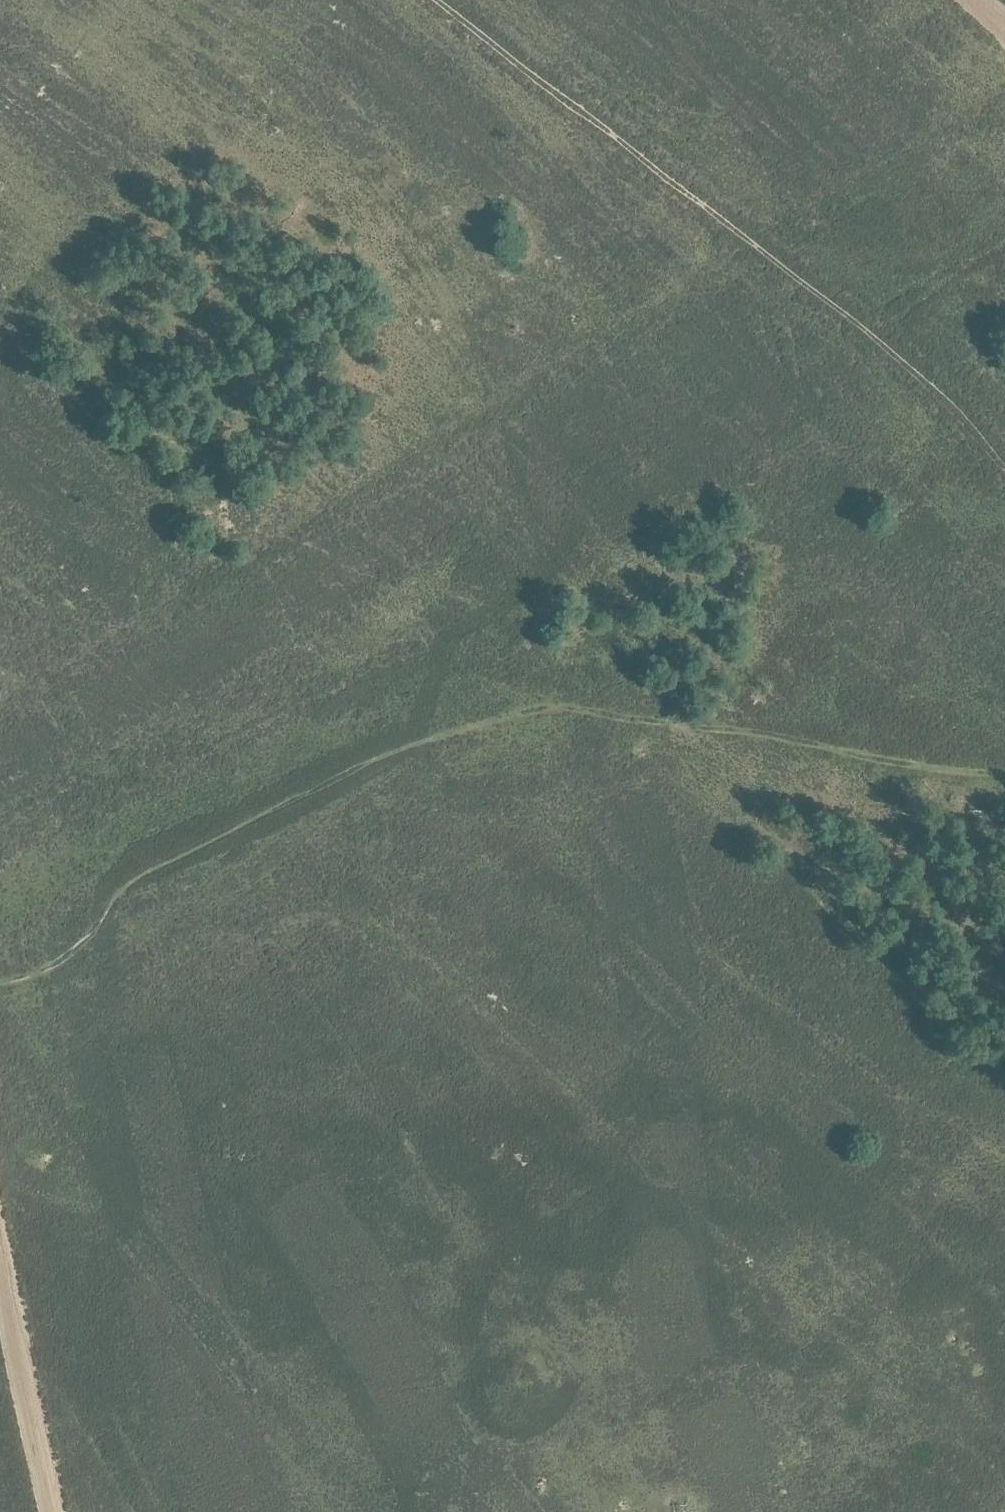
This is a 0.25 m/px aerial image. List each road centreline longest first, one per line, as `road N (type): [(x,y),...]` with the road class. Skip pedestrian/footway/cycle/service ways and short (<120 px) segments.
road 1 (track): [(0,1239),(56,1511)]

